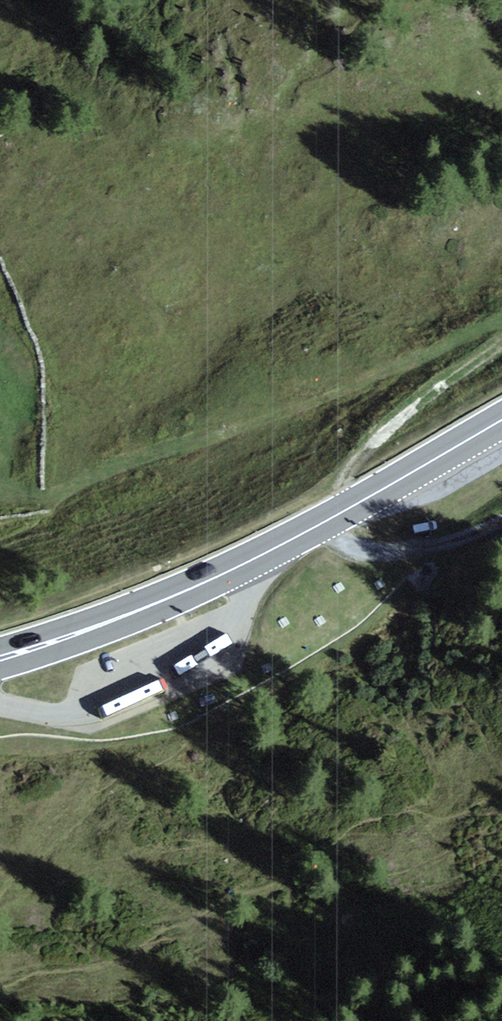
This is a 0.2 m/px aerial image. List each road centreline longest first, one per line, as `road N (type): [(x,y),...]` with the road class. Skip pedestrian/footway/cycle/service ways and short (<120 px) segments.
road 1 (primary): [(501,420),(255,560),(0,658)]
road 2 (track): [(347,478),(365,450),(501,343)]
road 3 (track): [(330,522),(374,553),(435,551),(501,527)]

